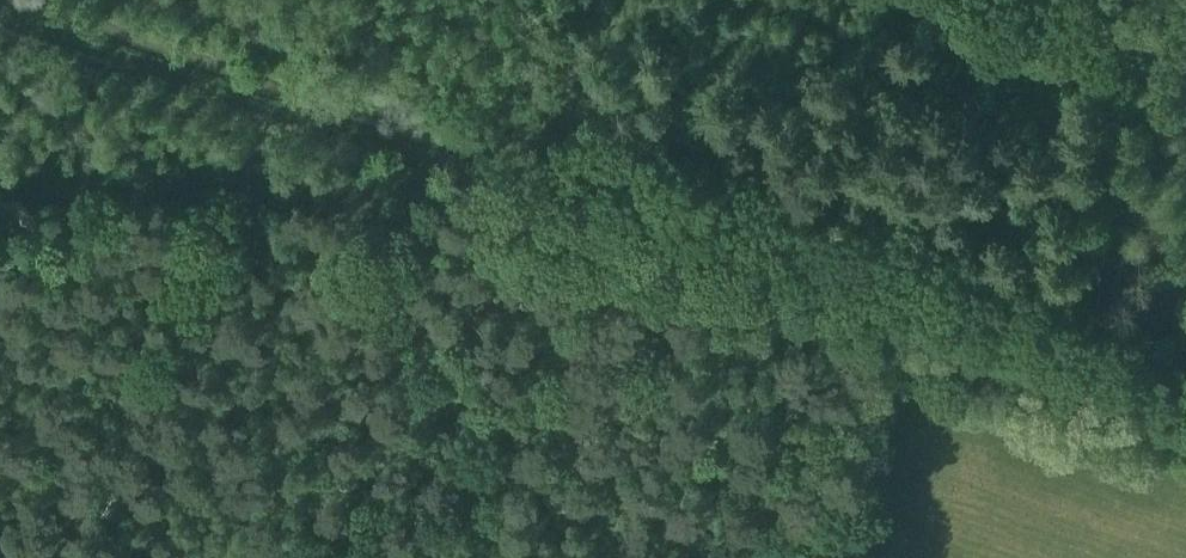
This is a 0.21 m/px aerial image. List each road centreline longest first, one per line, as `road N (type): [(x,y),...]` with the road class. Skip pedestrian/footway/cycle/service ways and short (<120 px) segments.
road 1 (track): [(24,0),(1185,407)]
road 2 (track): [(526,96),(1185,336)]

